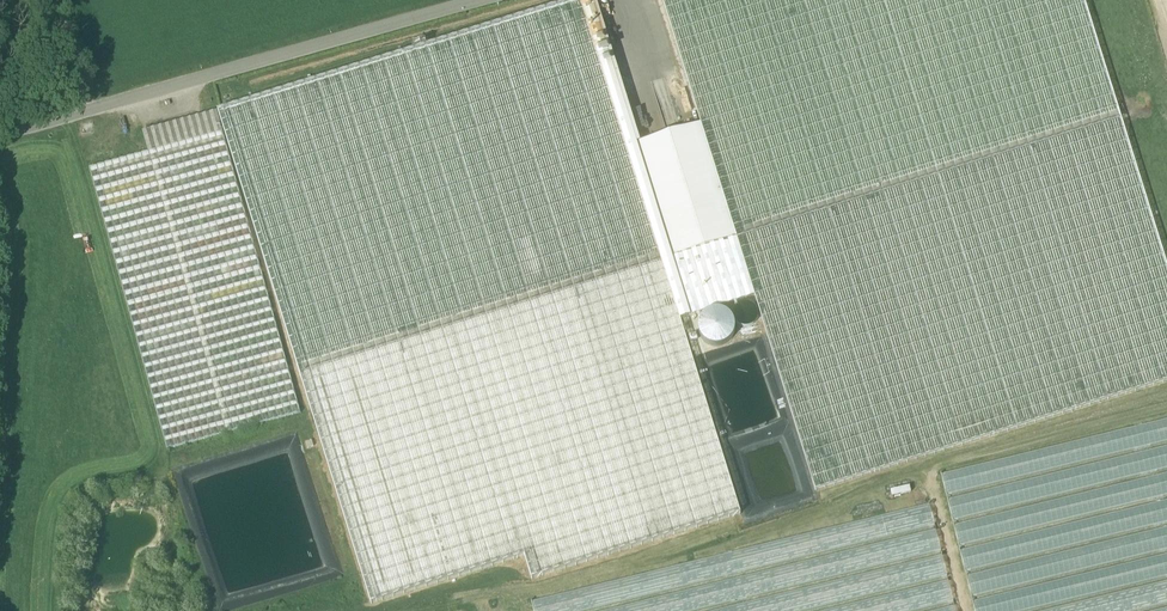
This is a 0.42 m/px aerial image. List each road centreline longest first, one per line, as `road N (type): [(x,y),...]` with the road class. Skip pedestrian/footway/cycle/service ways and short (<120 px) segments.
road 1 (unclassified): [(0,135),(477,0)]
road 2 (track): [(406,610),(535,589)]

